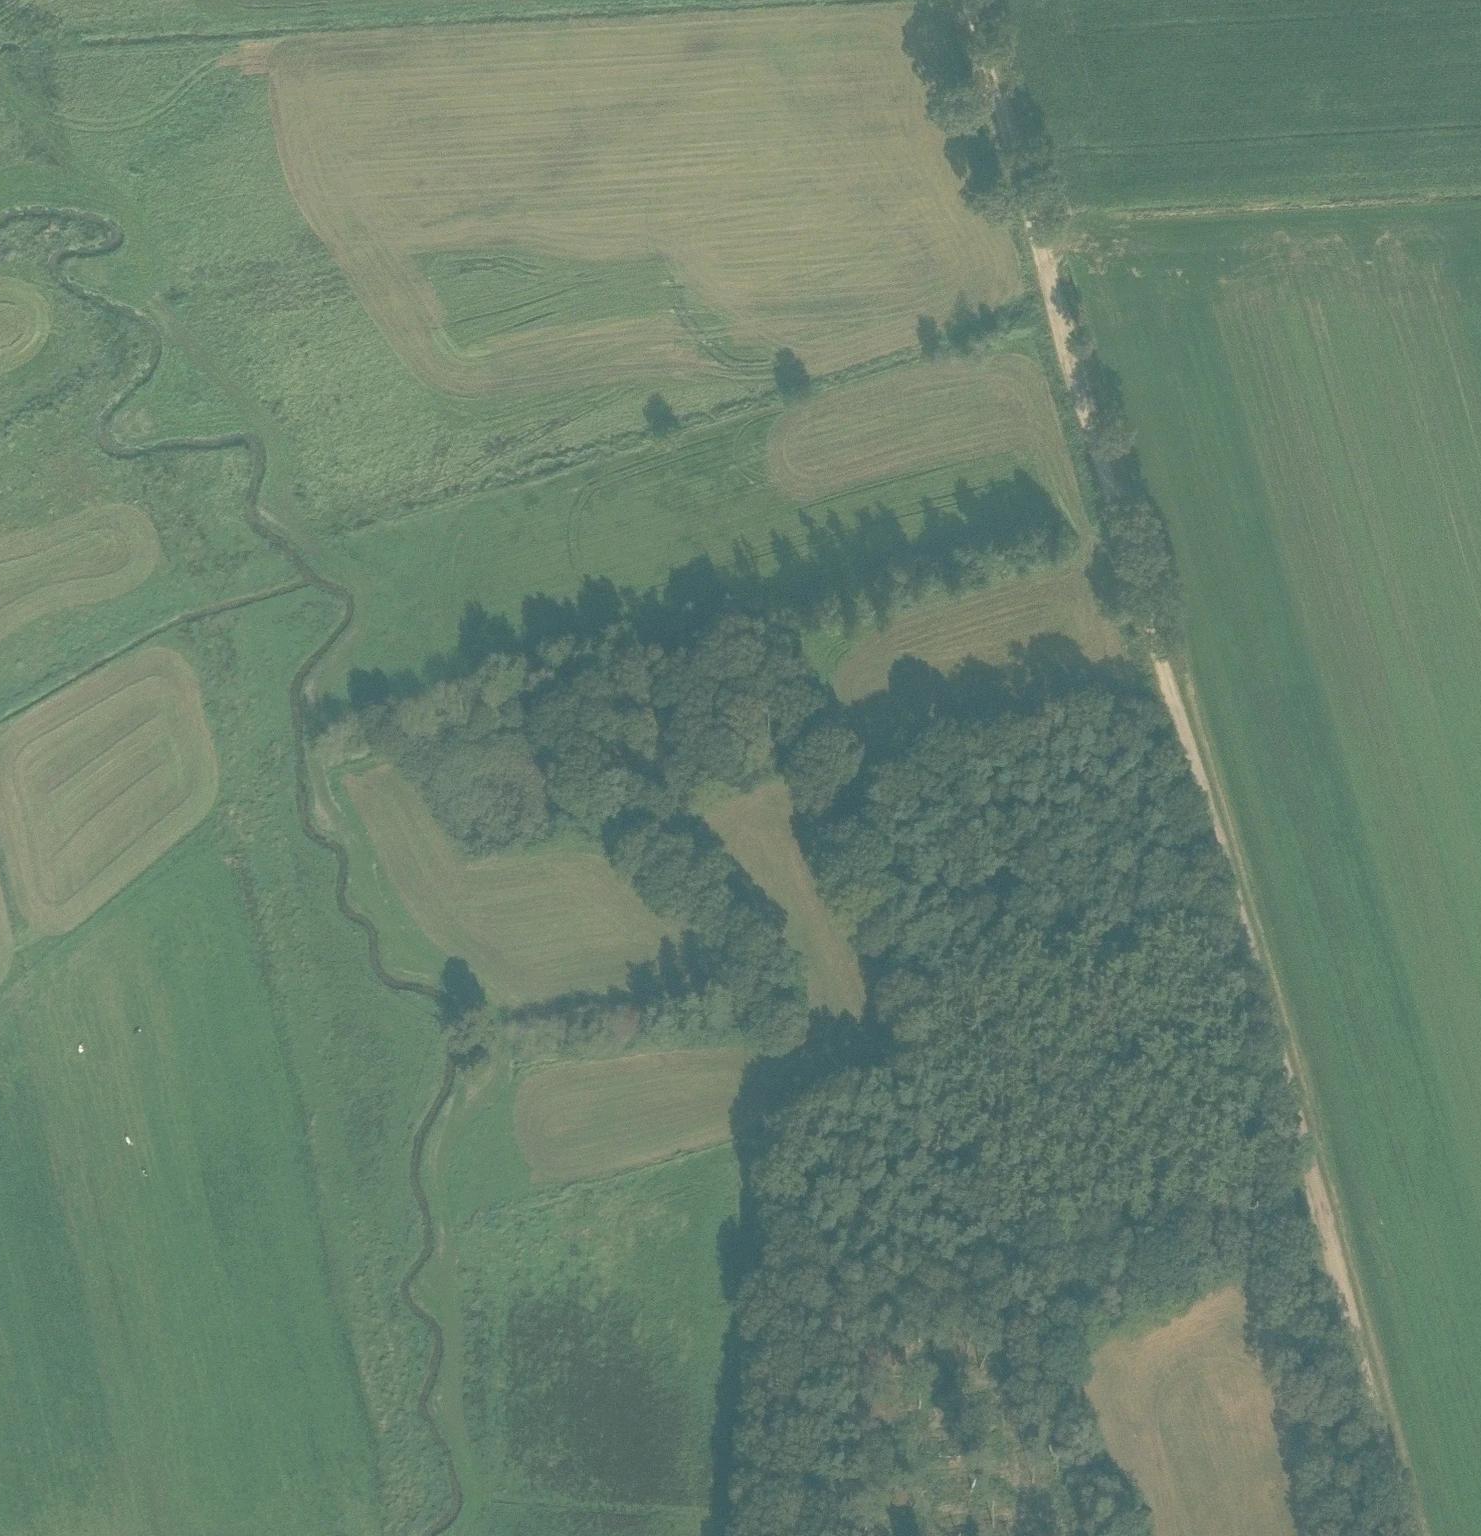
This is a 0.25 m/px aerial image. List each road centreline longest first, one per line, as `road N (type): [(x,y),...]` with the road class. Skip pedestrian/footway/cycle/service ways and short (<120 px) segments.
road 1 (track): [(1405,1535),(1254,975),(968,0)]

